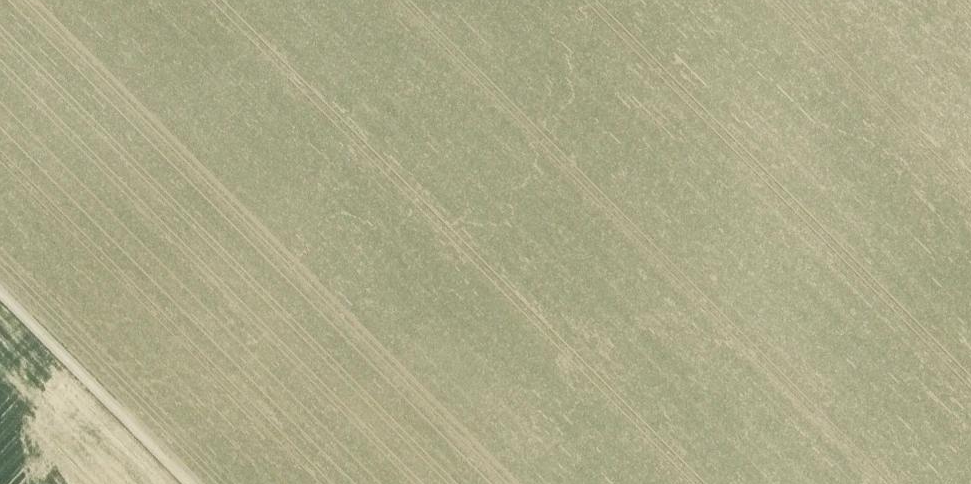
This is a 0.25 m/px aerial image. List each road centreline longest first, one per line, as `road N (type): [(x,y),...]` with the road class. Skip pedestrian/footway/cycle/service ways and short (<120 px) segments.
road 1 (track): [(194,483),(0,290)]

